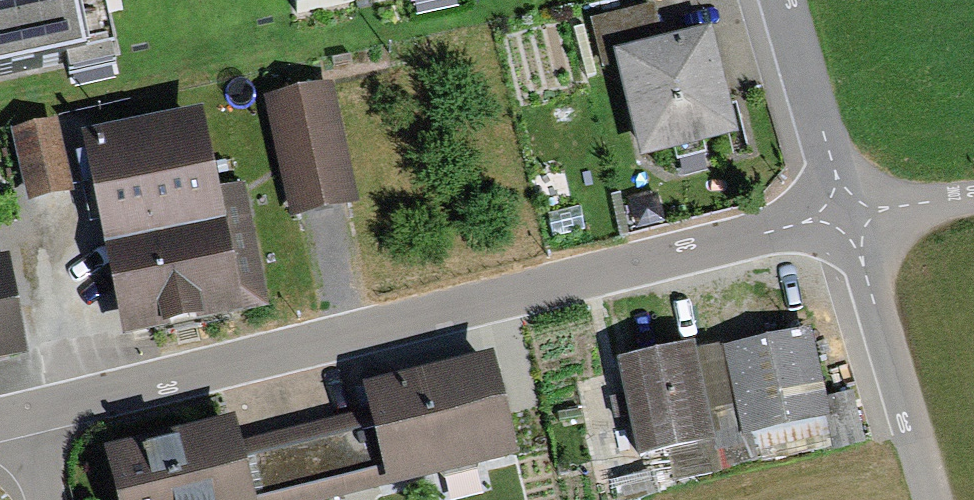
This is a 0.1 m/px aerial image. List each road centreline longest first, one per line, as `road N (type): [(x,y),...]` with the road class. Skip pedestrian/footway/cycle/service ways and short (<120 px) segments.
road 1 (unclassified): [(845,216),(0,413)]
road 2 (unclassified): [(929,499),(845,216)]
road 3 (residential): [(845,216),(781,0)]
road 4 (unclassified): [(973,202),(845,216)]

